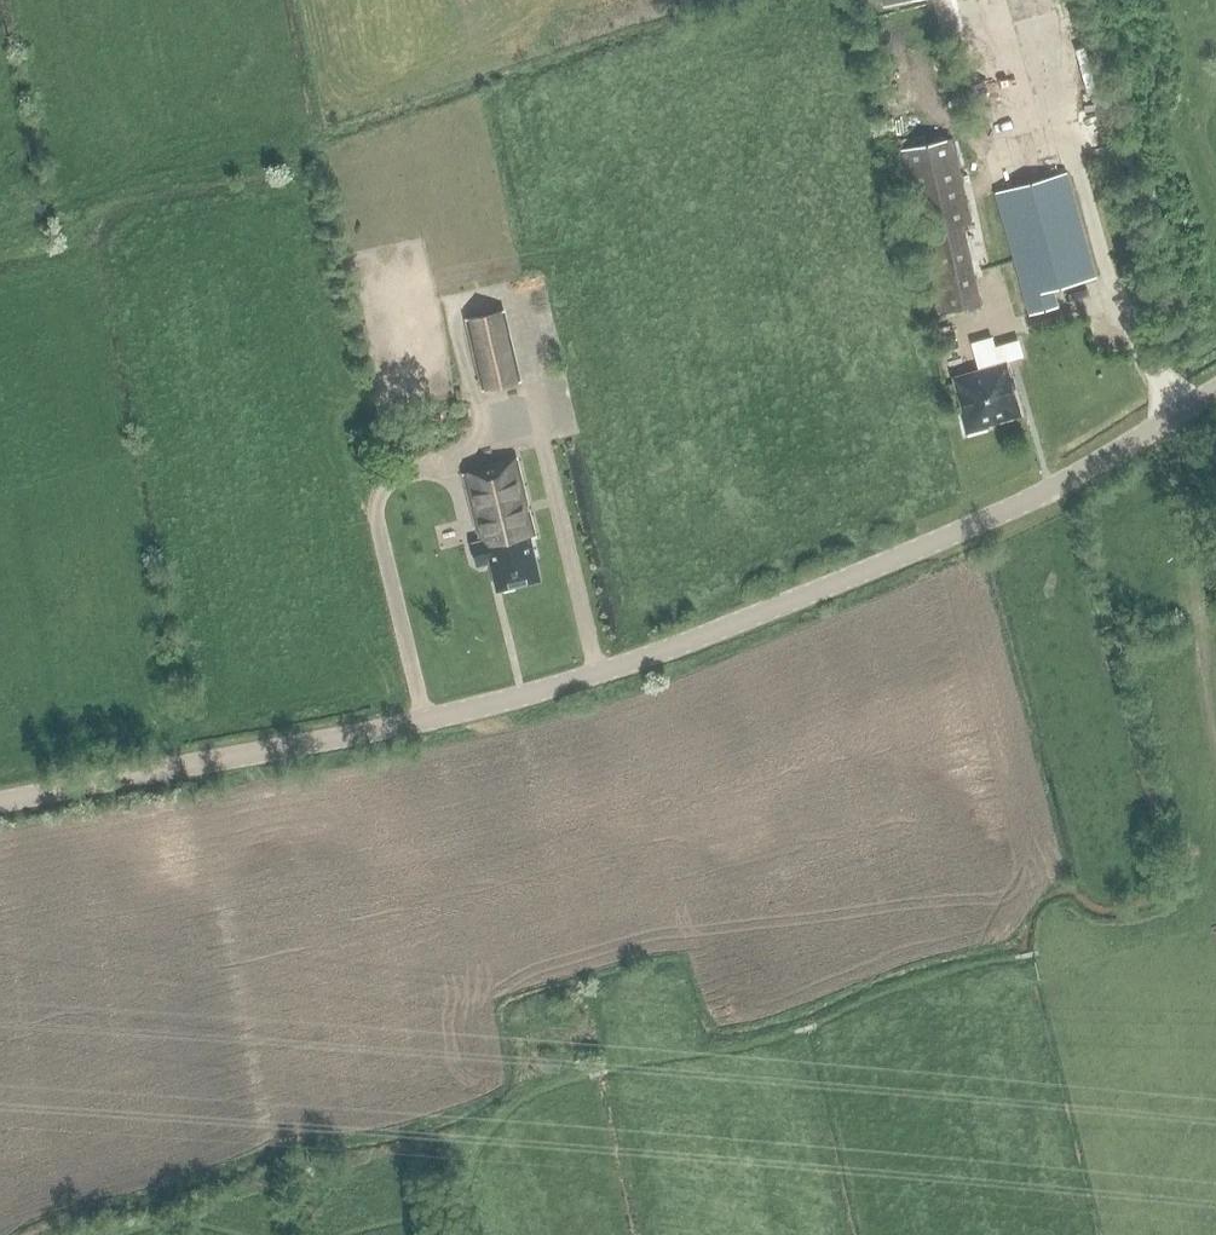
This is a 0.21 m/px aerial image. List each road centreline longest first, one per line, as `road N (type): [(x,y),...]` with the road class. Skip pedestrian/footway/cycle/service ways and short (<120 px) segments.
road 1 (tertiary): [(0,804),(520,697),(670,650),(1051,494),(1215,393)]

